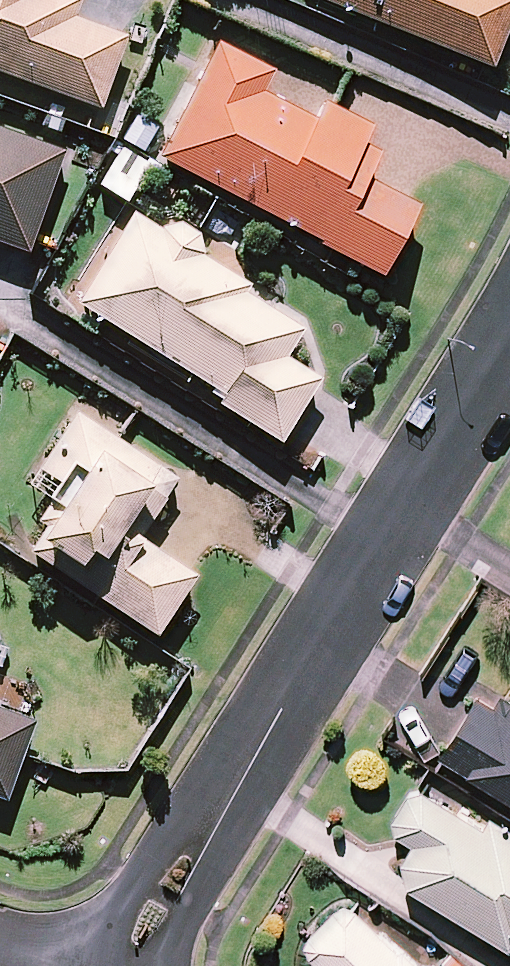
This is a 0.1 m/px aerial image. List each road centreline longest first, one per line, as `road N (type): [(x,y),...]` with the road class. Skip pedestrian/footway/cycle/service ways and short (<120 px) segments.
road 1 (residential): [(509,353),(144,934),(133,965)]

